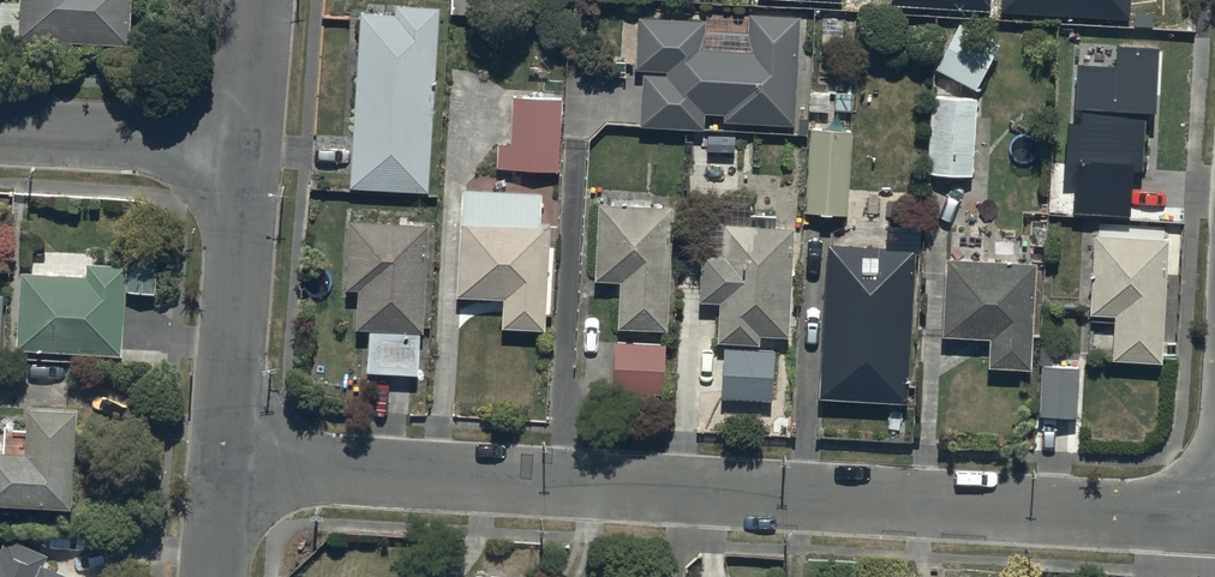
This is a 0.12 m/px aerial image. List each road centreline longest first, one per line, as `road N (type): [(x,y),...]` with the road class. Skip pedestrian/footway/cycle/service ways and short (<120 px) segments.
road 1 (residential): [(225,466),(1214,524)]
road 2 (residential): [(249,148),(225,466)]
road 3 (residential): [(0,134),(249,148)]
road 4 (residential): [(259,0),(249,148)]

